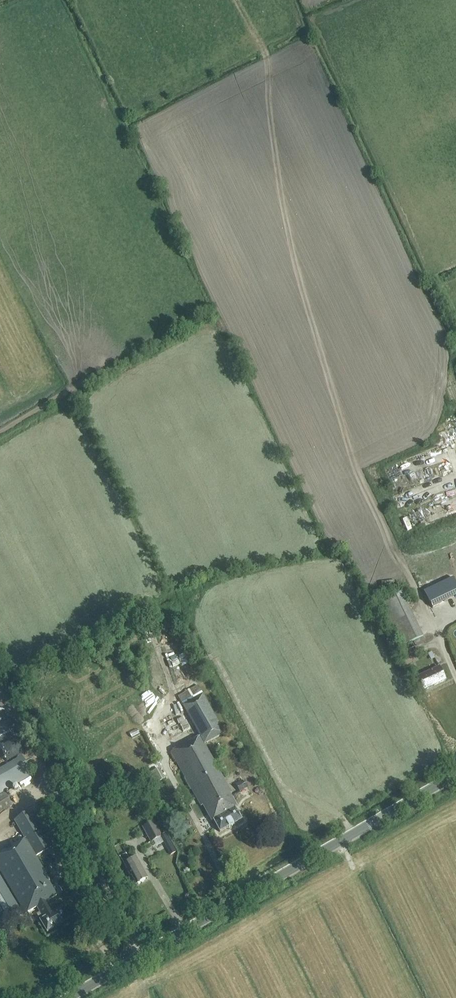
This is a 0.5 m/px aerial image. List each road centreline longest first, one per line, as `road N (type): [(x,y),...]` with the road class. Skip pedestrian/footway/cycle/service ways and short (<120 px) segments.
road 1 (secondary): [(72,997),(455,777)]
road 2 (track): [(146,955),(0,687)]

